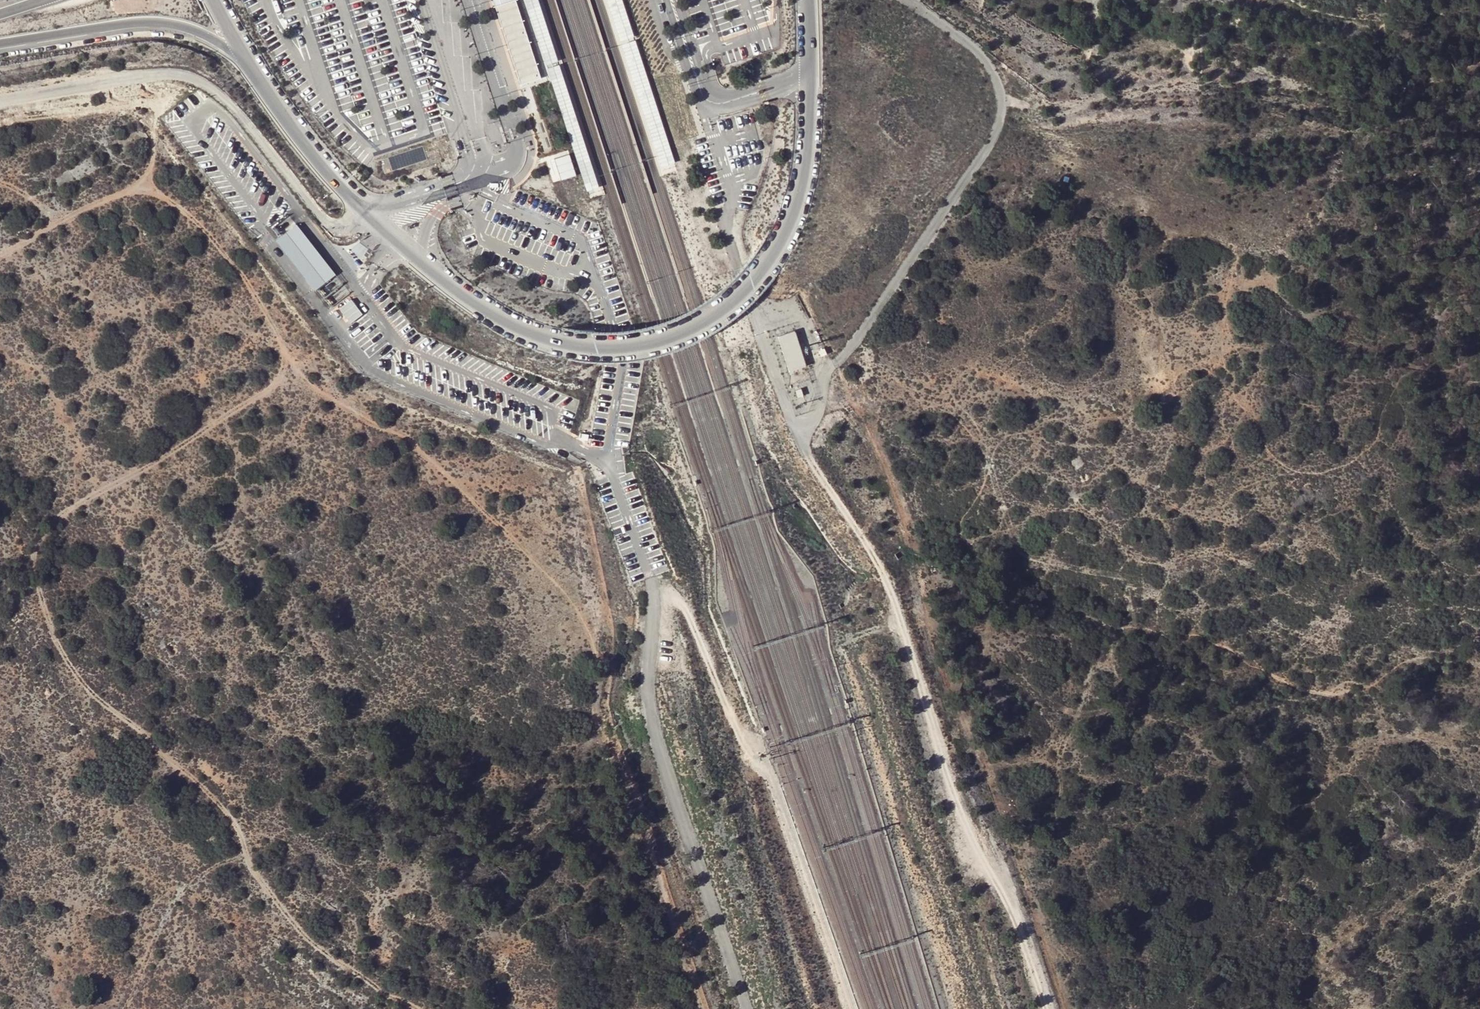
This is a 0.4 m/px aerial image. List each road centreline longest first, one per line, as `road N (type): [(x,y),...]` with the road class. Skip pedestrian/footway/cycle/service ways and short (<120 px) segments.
road 1 (track): [(0,254),(118,189),(150,195),(190,218),(240,272),(281,341),(288,372),(277,385),(46,526),(36,540),(34,575),(74,675),(238,823),(264,888),(303,936),(421,1008)]
road 2 (track): [(288,372),(406,437),(558,585),(585,623),(597,669),(594,712),(638,799),(704,1008)]
road 3 (tertiary): [(365,216),(448,284),(534,336),(612,347),(695,325),(749,285),(792,216),(808,135),(807,0)]
road 4 (unclassified): [(365,216),(347,226),(326,222),(231,105),(189,76),(151,75),(0,101)]
road 5 (trunk): [(0,44),(159,22),(202,34),(253,72)]
road 6 (tertiary): [(253,72),(365,216)]

